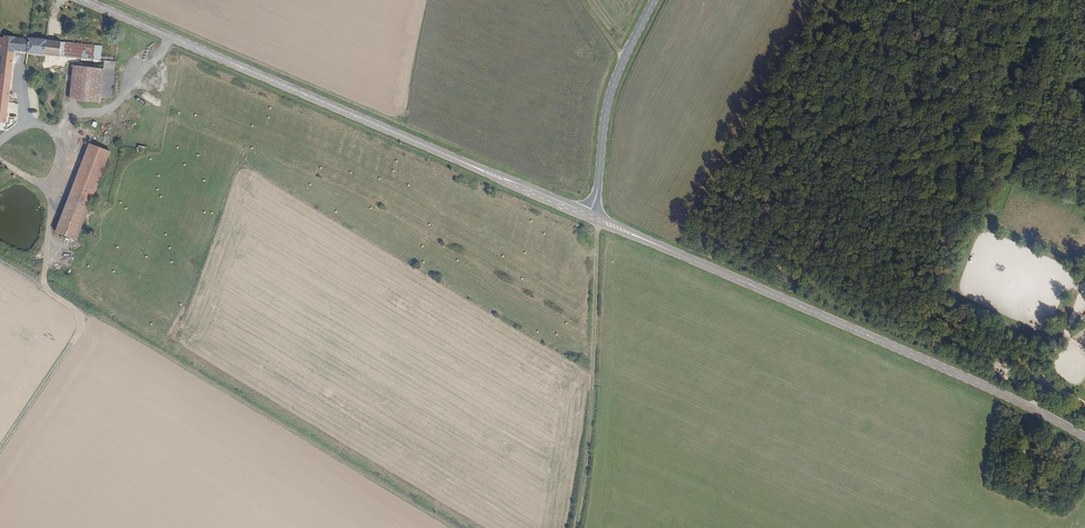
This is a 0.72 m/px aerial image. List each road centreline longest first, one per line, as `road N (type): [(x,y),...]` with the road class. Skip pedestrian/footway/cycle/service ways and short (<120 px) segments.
road 1 (secondary): [(80,0),(588,216)]
road 2 (secondary): [(588,216),(1084,438)]
road 3 (track): [(596,219),(574,527)]
road 4 (secondary): [(588,216),(606,106),(652,0)]

